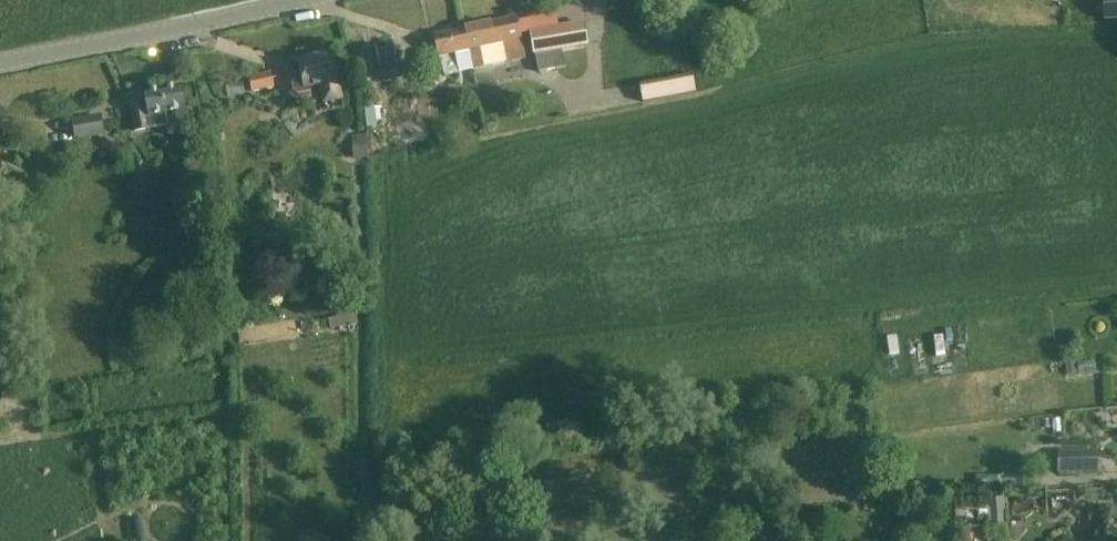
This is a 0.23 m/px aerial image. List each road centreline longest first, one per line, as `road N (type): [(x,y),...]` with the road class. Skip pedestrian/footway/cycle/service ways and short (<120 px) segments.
road 1 (unclassified): [(0,68),(316,0)]

